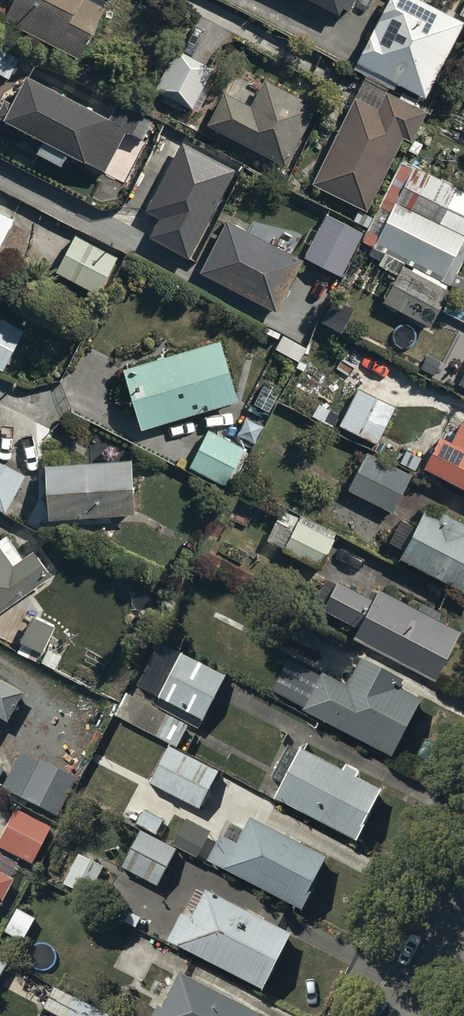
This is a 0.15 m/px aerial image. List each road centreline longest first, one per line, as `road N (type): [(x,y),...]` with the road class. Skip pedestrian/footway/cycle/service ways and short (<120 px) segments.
road 1 (residential): [(400,1015),(463,892)]

